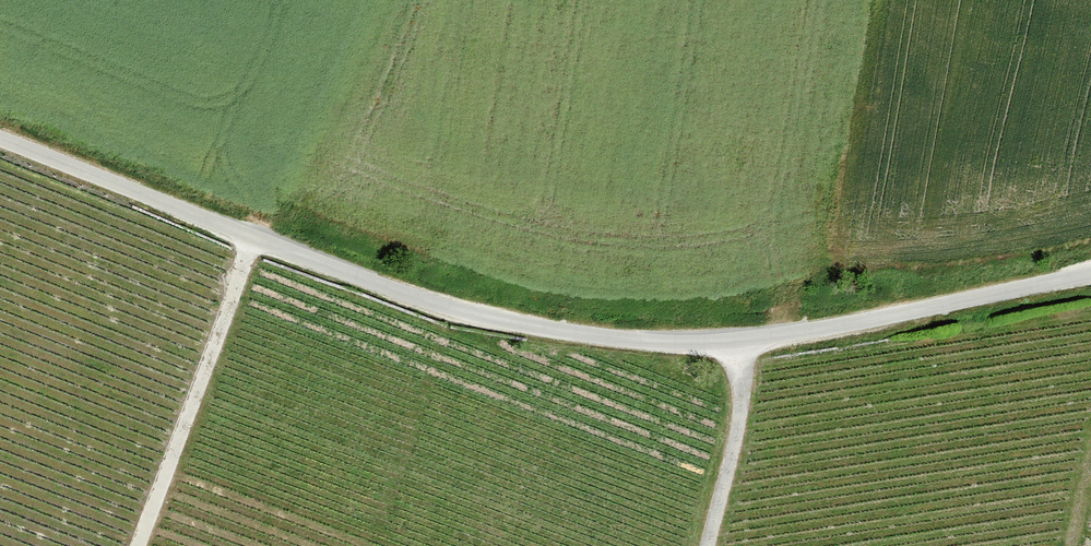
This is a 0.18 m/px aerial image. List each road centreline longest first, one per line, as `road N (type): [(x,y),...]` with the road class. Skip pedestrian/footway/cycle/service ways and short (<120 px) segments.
road 1 (unclassified): [(0,138),(420,299),(593,335),(743,339),(1090,273)]
road 2 (track): [(254,238),(138,545)]
road 3 (track): [(708,545),(738,432),(743,339)]

